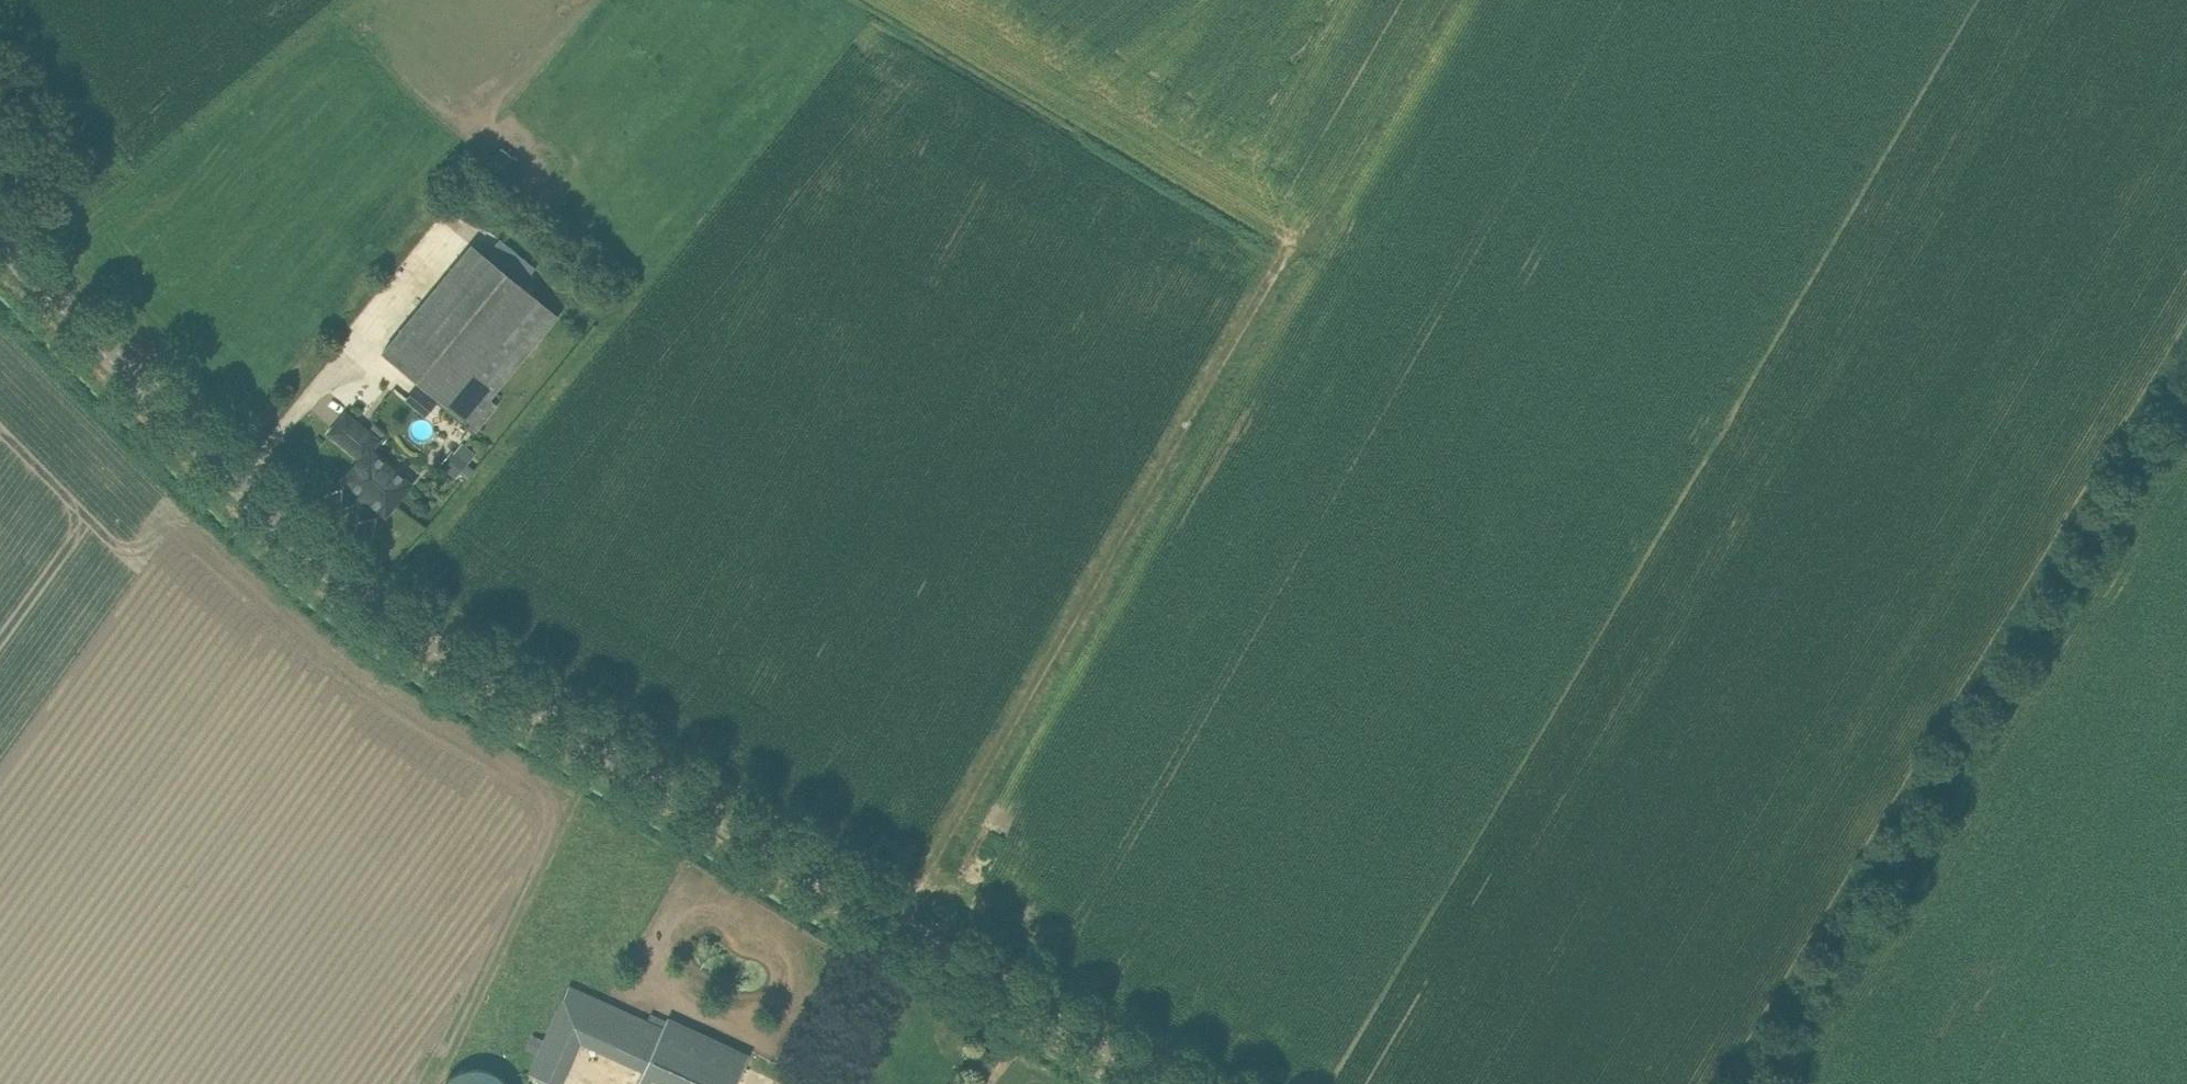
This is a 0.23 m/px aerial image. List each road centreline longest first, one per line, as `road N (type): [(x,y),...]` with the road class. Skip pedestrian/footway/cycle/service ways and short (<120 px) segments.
road 1 (tertiary): [(1175,1083),(351,591),(287,538),(0,239)]
road 2 (track): [(906,923),(1284,268)]

